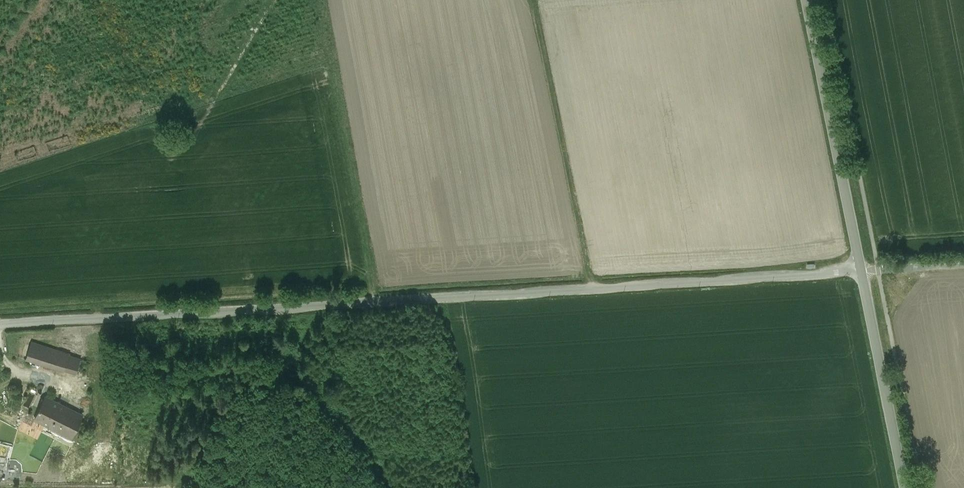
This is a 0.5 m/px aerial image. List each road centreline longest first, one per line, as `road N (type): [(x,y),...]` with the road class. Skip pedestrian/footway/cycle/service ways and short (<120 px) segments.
road 1 (unclassified): [(0,324),(861,269)]
road 2 (track): [(593,289),(537,0)]
road 3 (tertiary): [(861,269),(806,0)]
road 4 (tertiary): [(905,487),(861,269)]
road 5 (track): [(283,307),(273,371),(222,402),(180,487)]

